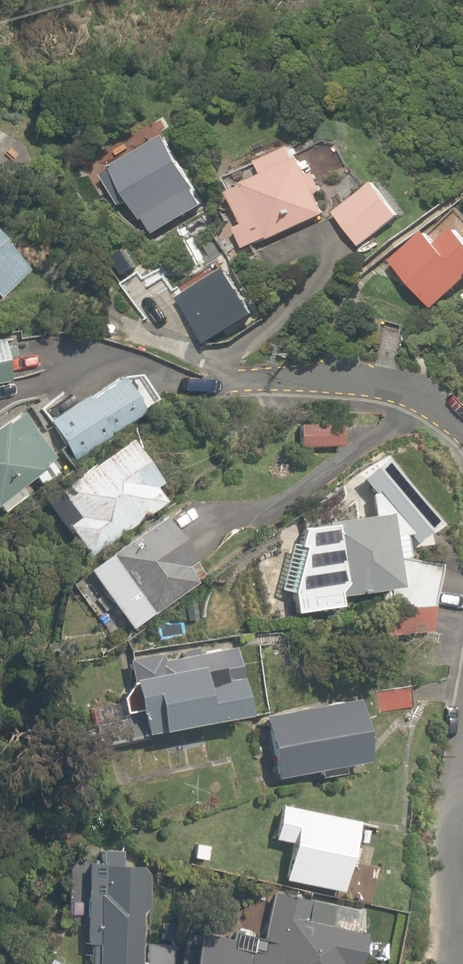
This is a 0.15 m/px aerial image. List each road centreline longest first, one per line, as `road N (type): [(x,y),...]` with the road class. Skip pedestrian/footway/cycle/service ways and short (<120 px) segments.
road 1 (residential): [(214,385),(337,374),(418,392),(462,420)]
road 2 (residential): [(454,963),(462,758)]

